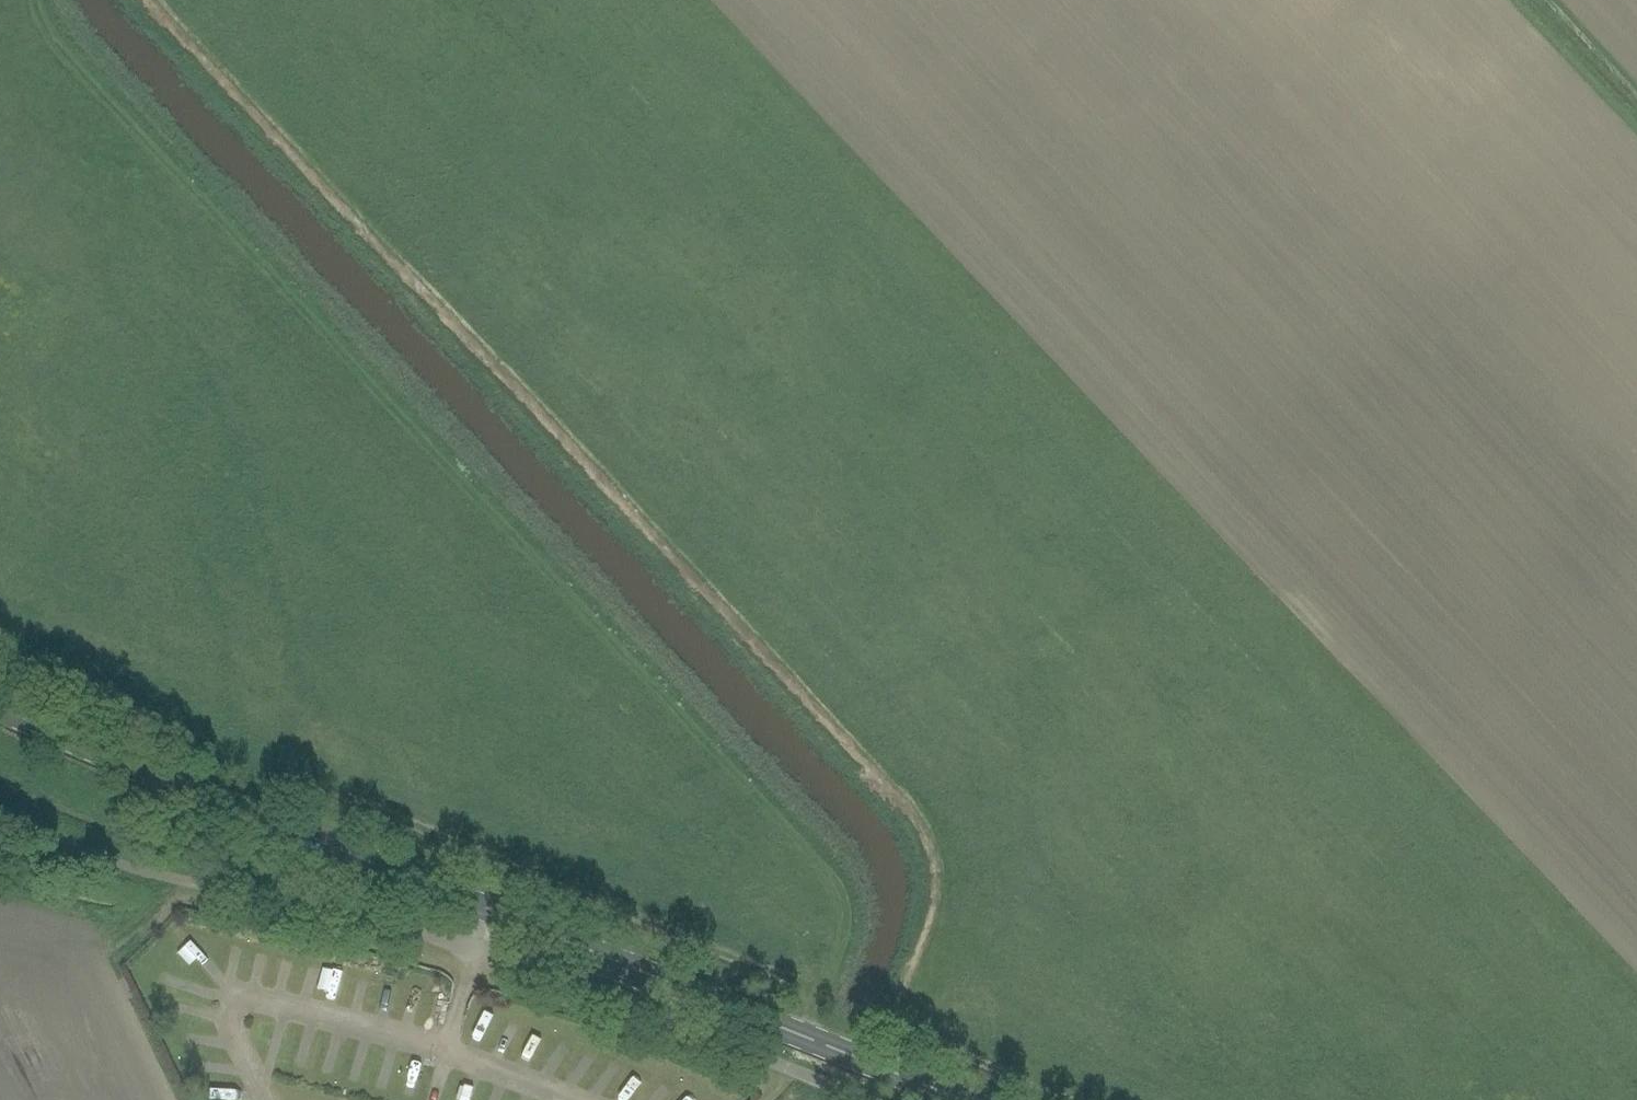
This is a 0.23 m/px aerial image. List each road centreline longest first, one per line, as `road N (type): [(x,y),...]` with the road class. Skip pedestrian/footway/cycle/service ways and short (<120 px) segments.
road 1 (primary): [(0,705),(970,1099)]
road 2 (unclassified): [(868,1099),(472,948)]

